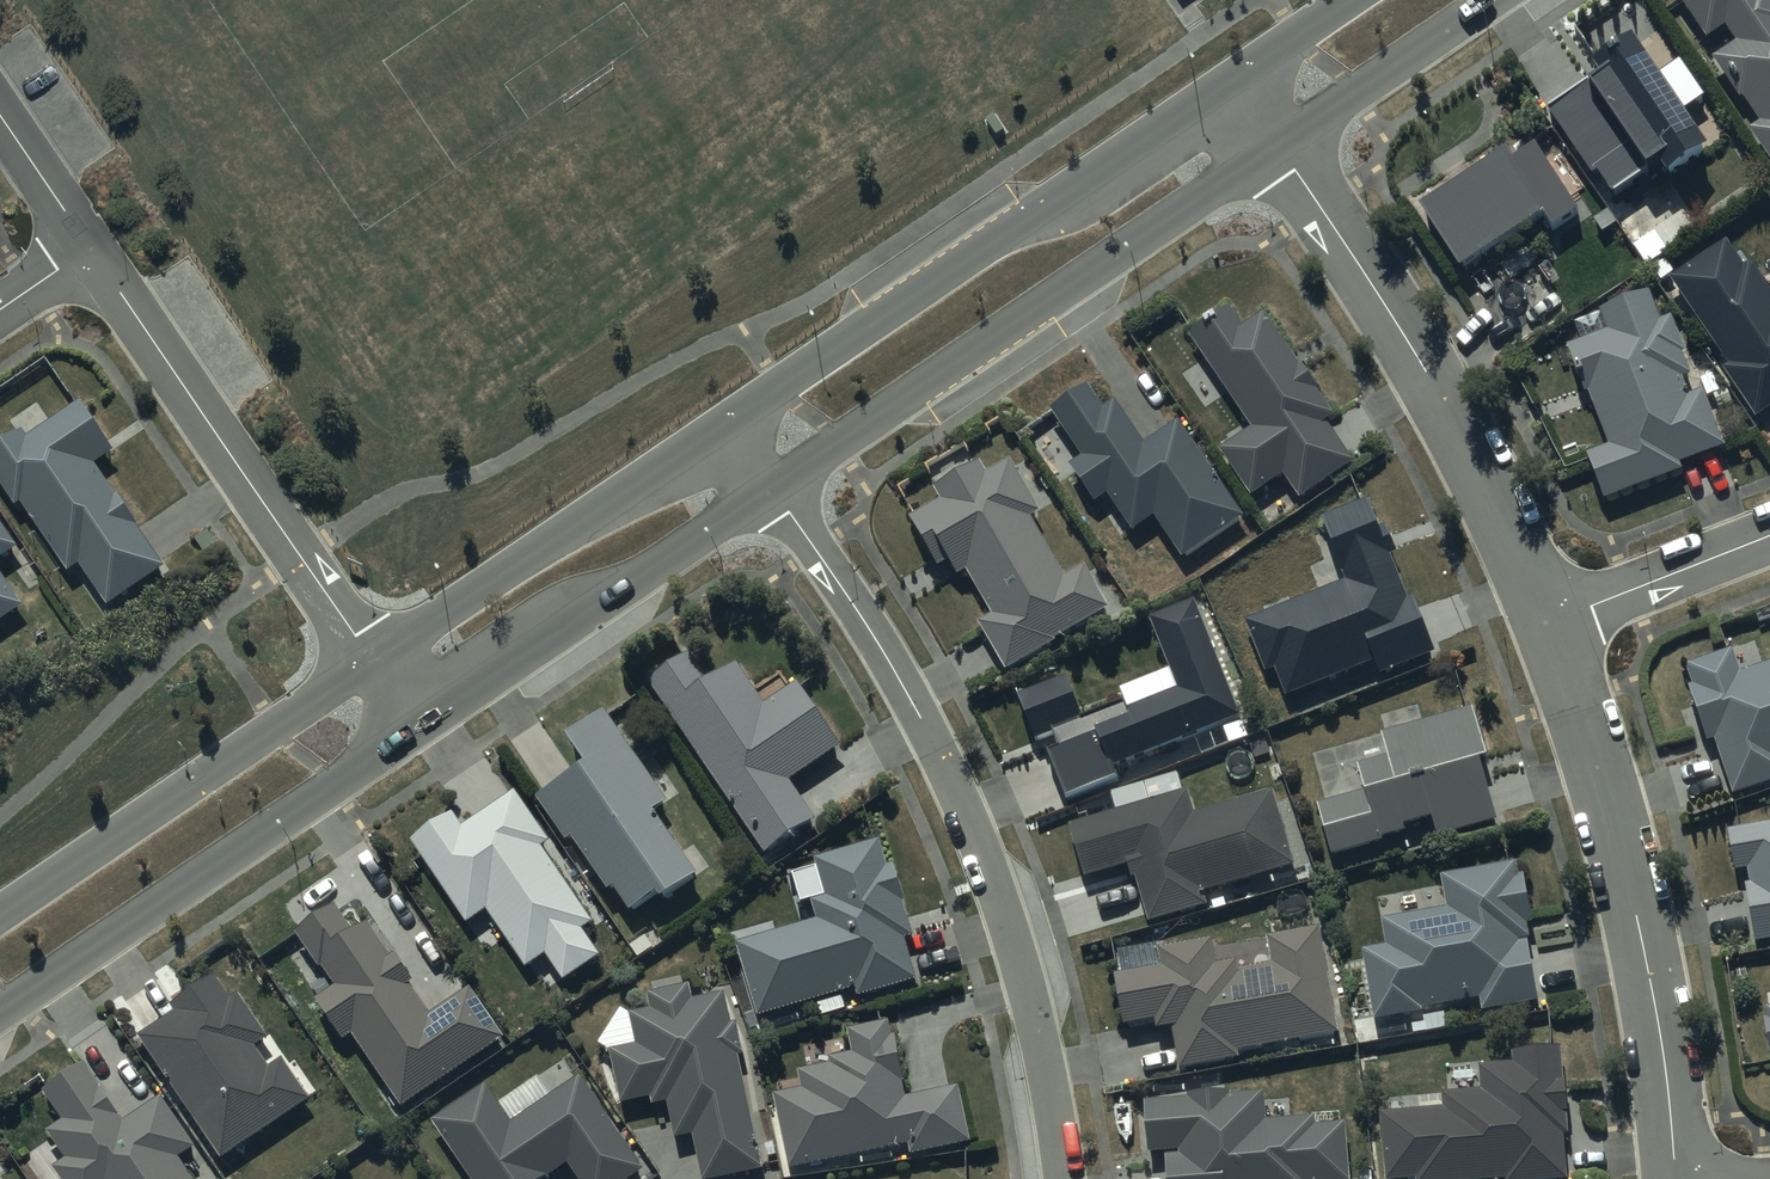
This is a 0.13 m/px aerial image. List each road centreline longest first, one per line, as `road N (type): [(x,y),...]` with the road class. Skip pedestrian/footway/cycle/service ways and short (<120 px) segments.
road 1 (residential): [(1064,1178),(1038,1028),(979,842),(916,708),(774,490)]
road 2 (tertiary): [(1281,145),(774,490)]
road 3 (tertiary): [(730,425),(1234,80)]
road 4 (residential): [(1547,621),(1614,819),(1638,920),(1676,1178)]
road 5 (residential): [(1281,145),(1423,367),(1547,621)]
road 6 (tertiary): [(420,727),(0,1014)]
road 7 (residential): [(91,249),(371,661)]
road 8 (tertiary): [(0,914),(371,661)]
road 9 (tertiary): [(371,661),(730,425)]
road 10 (tertiary): [(774,490),(420,727)]
road 11 (tertiary): [(1493,0),(1281,145)]
road 12 (residential): [(1547,621),(1769,536)]
road 13 (residential): [(0,118),(91,249)]
road 14 (tertiary): [(1234,80),(1352,0)]

